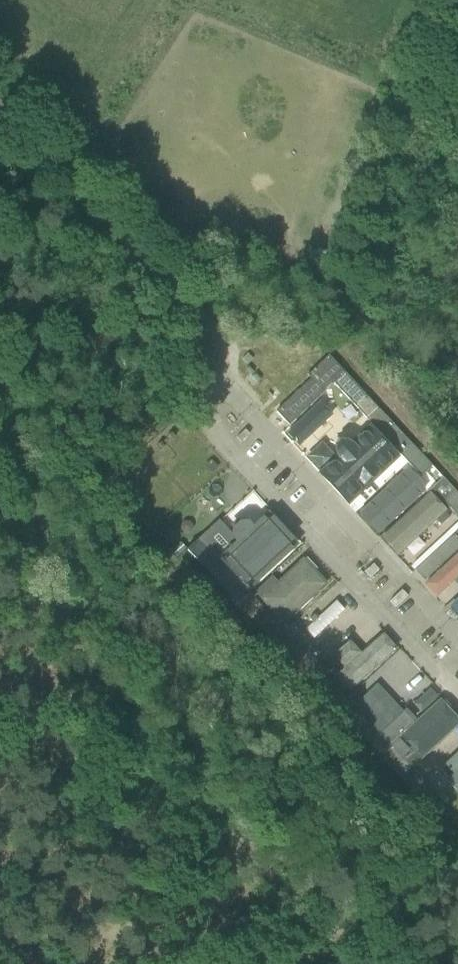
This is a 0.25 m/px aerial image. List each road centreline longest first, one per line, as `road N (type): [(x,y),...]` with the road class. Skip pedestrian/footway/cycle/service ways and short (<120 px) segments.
road 1 (unclassified): [(457,665),(221,402),(208,304),(0,92)]

